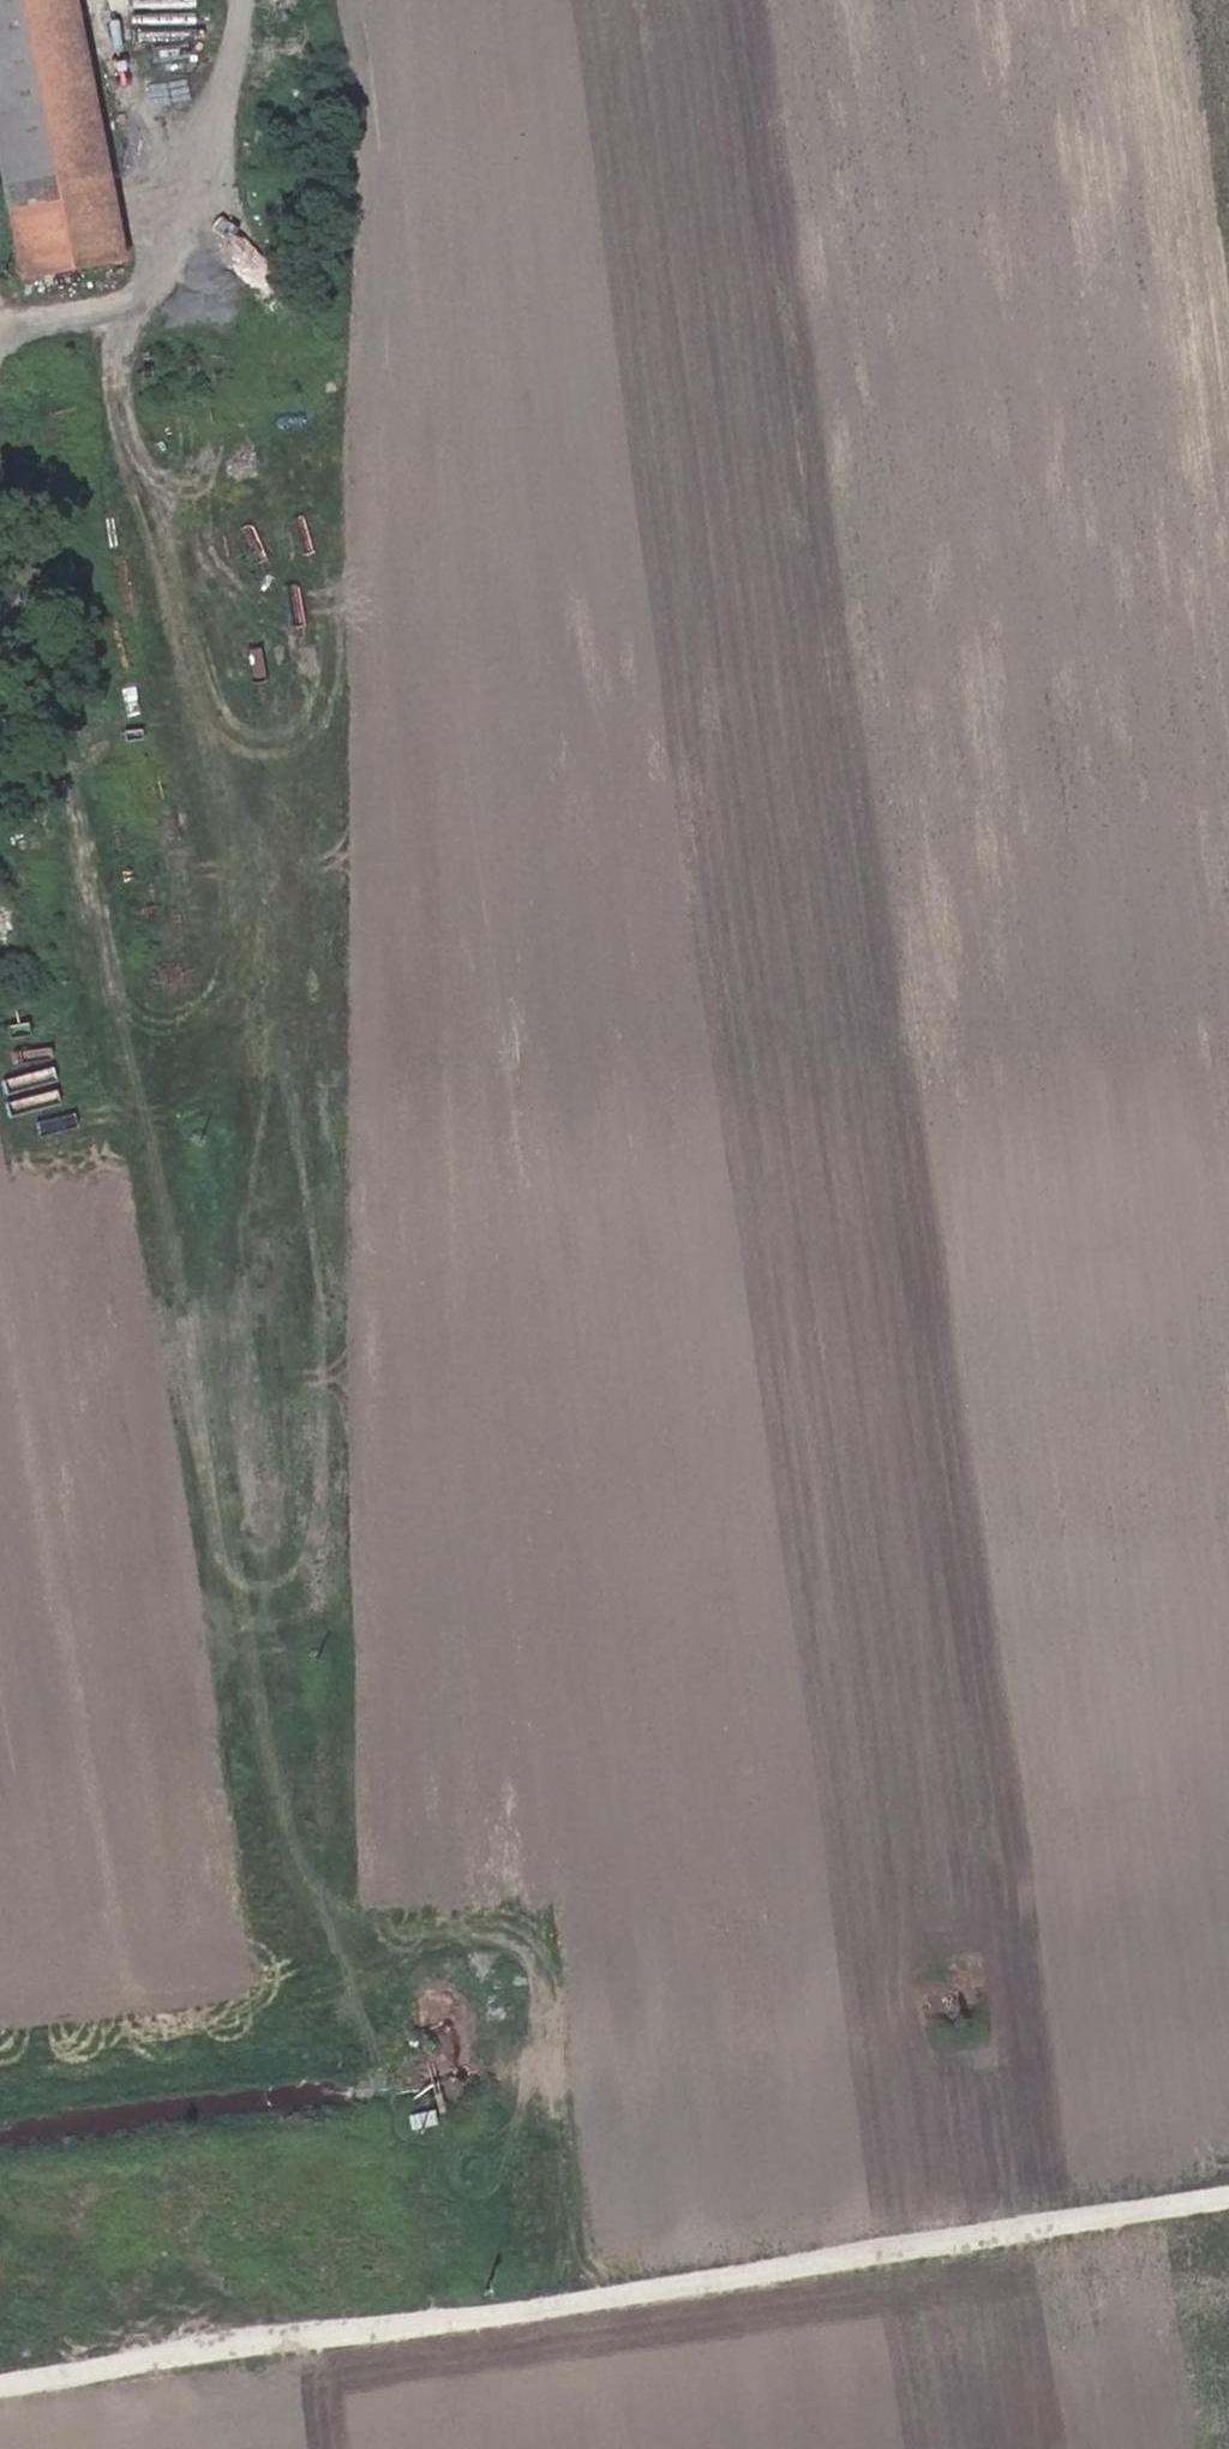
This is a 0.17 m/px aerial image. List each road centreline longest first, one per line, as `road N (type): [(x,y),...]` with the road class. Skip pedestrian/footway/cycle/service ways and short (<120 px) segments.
road 1 (track): [(0,2388),(1228,2204)]

